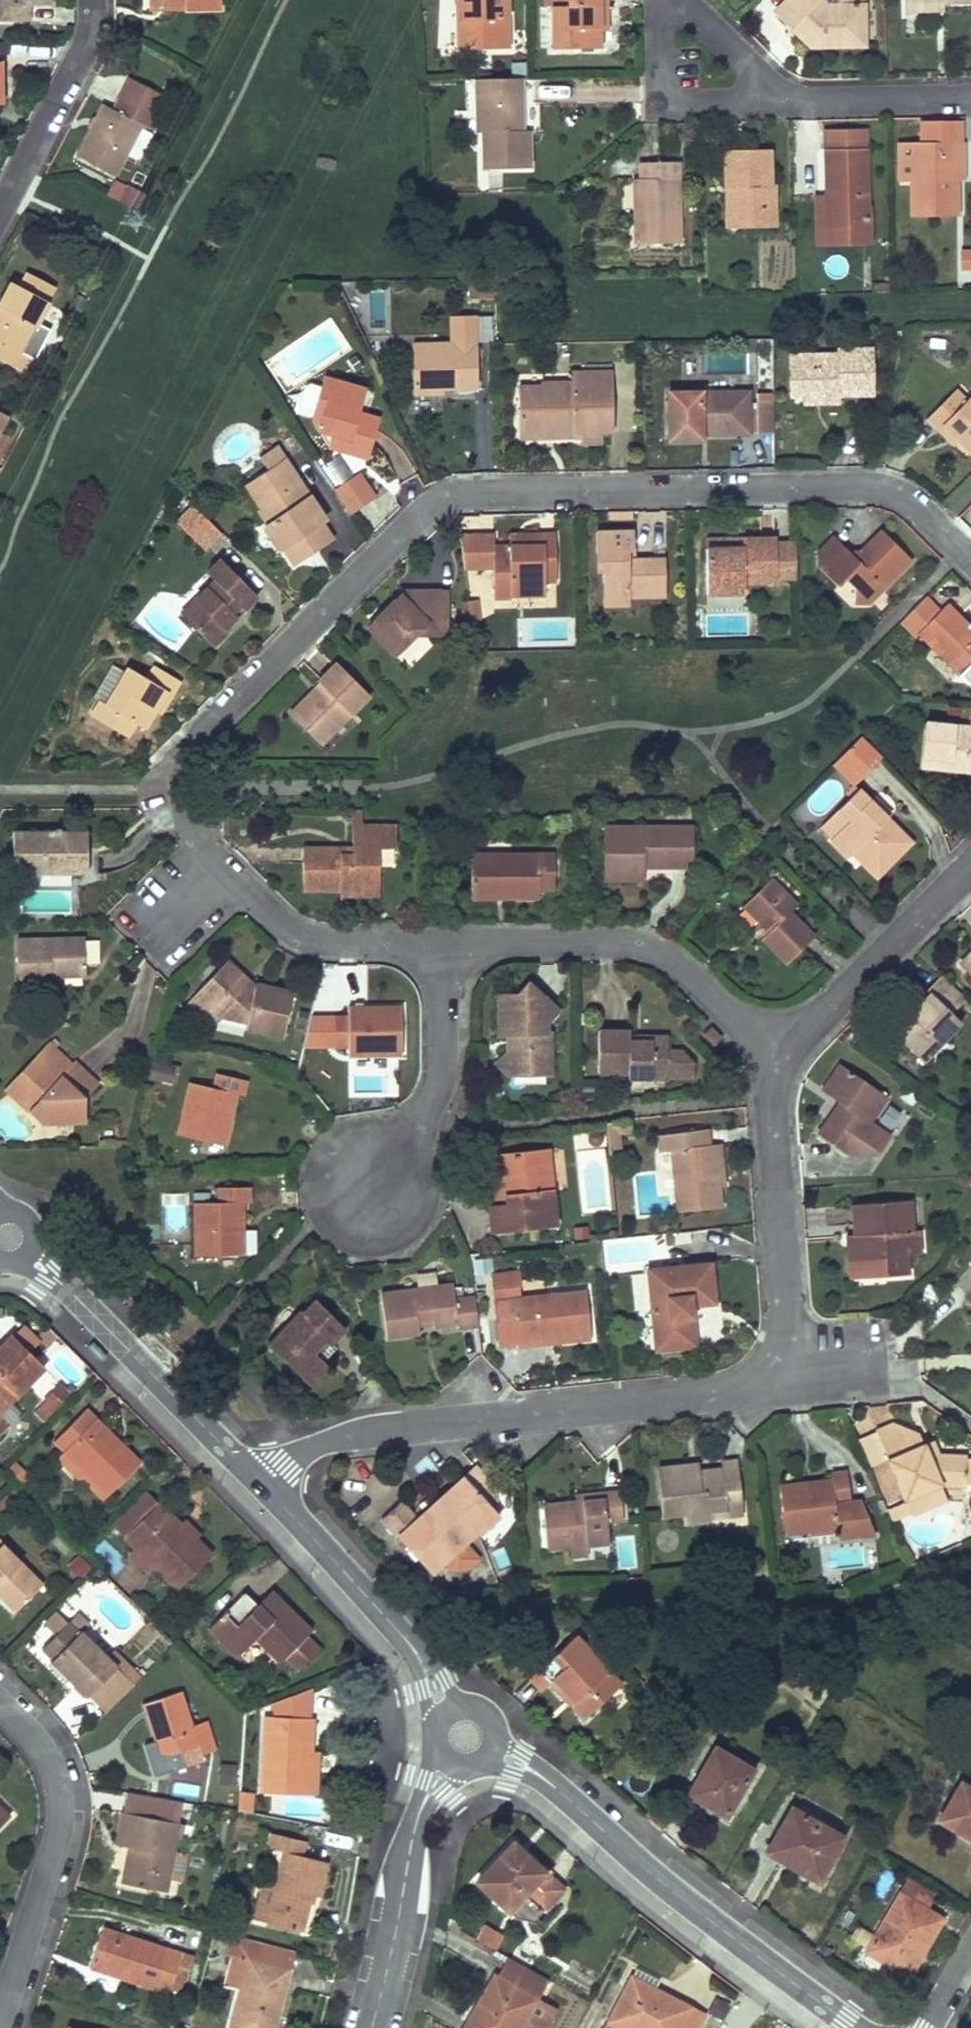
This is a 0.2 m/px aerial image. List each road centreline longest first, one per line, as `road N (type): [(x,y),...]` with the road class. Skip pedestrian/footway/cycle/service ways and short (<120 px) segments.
road 1 (residential): [(970,566),(916,508),(870,488),(466,497),(413,519),(208,725),(190,750),(184,786),(197,837),(283,929),(337,944),(440,946)]
road 2 (residential): [(263,1485),(314,1448),(361,1434),(696,1400),(736,1391),(763,1370)]
road 3 (residential): [(464,1737),(545,1783),(681,1903),(855,2027)]
road 4 (residential): [(440,946),(639,949),(691,979),(780,1064)]
road 5 (residential): [(7,1238),(263,1485)]
road 6 (residential): [(0,1706),(51,1765),(60,1800),(56,1838),(0,2007)]
road 7 (residential): [(682,0),(749,71),(805,102),(970,99)]
road 8 (residential): [(263,1485),(394,1627),(464,1737)]
road 9 (residential): [(763,1370),(782,1314),(771,1111),(780,1064)]
road 10 (residential): [(370,2027),(421,1807),(464,1737)]
road 11 (residential): [(780,1064),(970,864)]
road 12 (residential): [(376,1193),(439,1093),(440,946)]
road 13 (residential): [(88,0),(79,48),(0,206)]
road 14 (residential): [(763,1370),(883,1371)]

